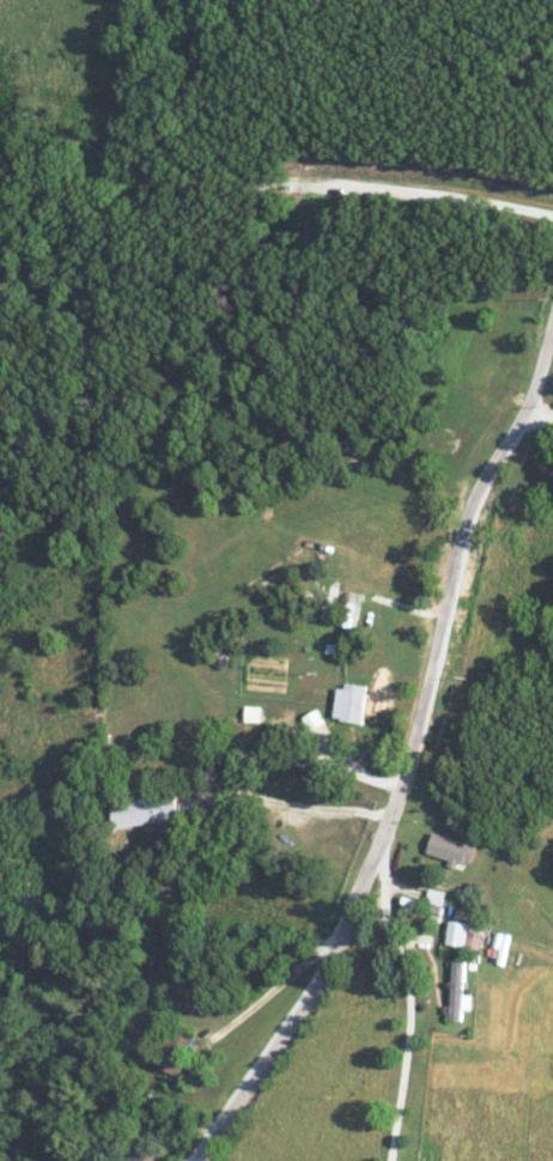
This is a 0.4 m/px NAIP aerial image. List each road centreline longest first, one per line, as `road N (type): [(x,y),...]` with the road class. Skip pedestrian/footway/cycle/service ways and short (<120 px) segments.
road 1 (residential): [(196,1160),(298,1014),(353,908),(408,758),(462,529),(534,391),(552,323)]
road 2 (residential): [(243,1093),(92,1104),(0,1095)]
road 3 (track): [(140,177),(113,0)]

